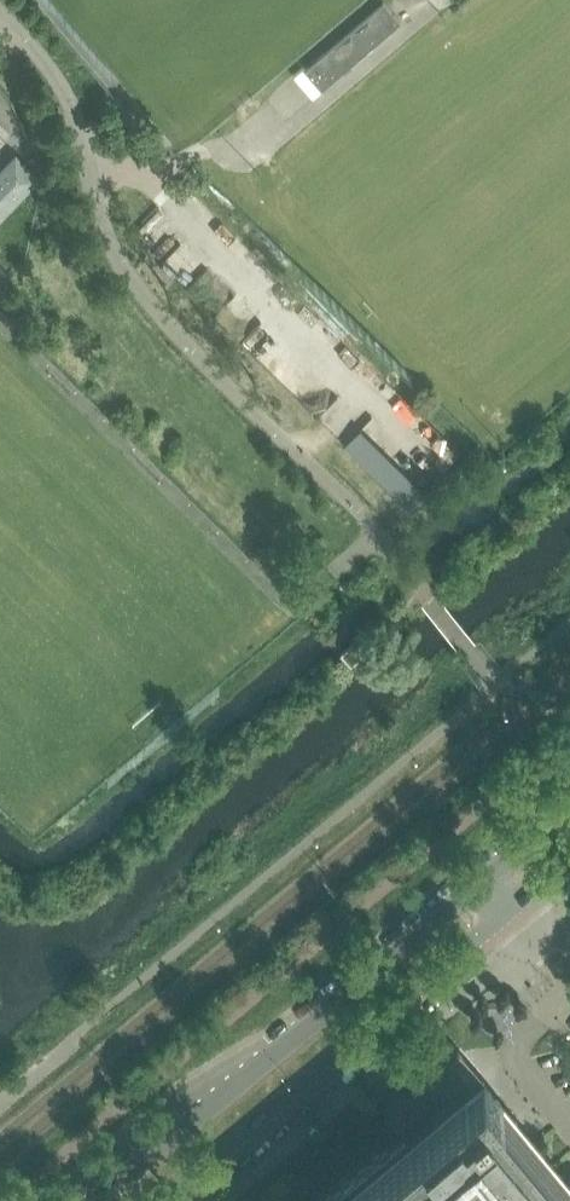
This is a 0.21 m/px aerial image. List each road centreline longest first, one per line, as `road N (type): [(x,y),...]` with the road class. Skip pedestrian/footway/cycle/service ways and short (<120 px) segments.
road 1 (tertiary): [(478,878),(88,1200)]
road 2 (tertiary): [(150,1200),(502,906)]

